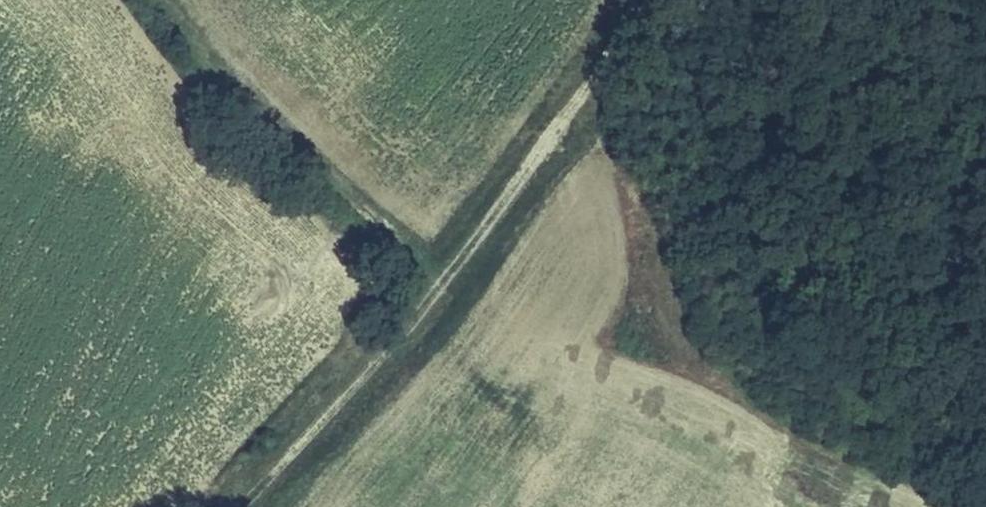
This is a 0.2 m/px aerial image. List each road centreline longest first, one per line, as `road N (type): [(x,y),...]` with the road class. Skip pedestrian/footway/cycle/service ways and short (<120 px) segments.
road 1 (track): [(245,506),(394,343),(556,127),(635,0)]

